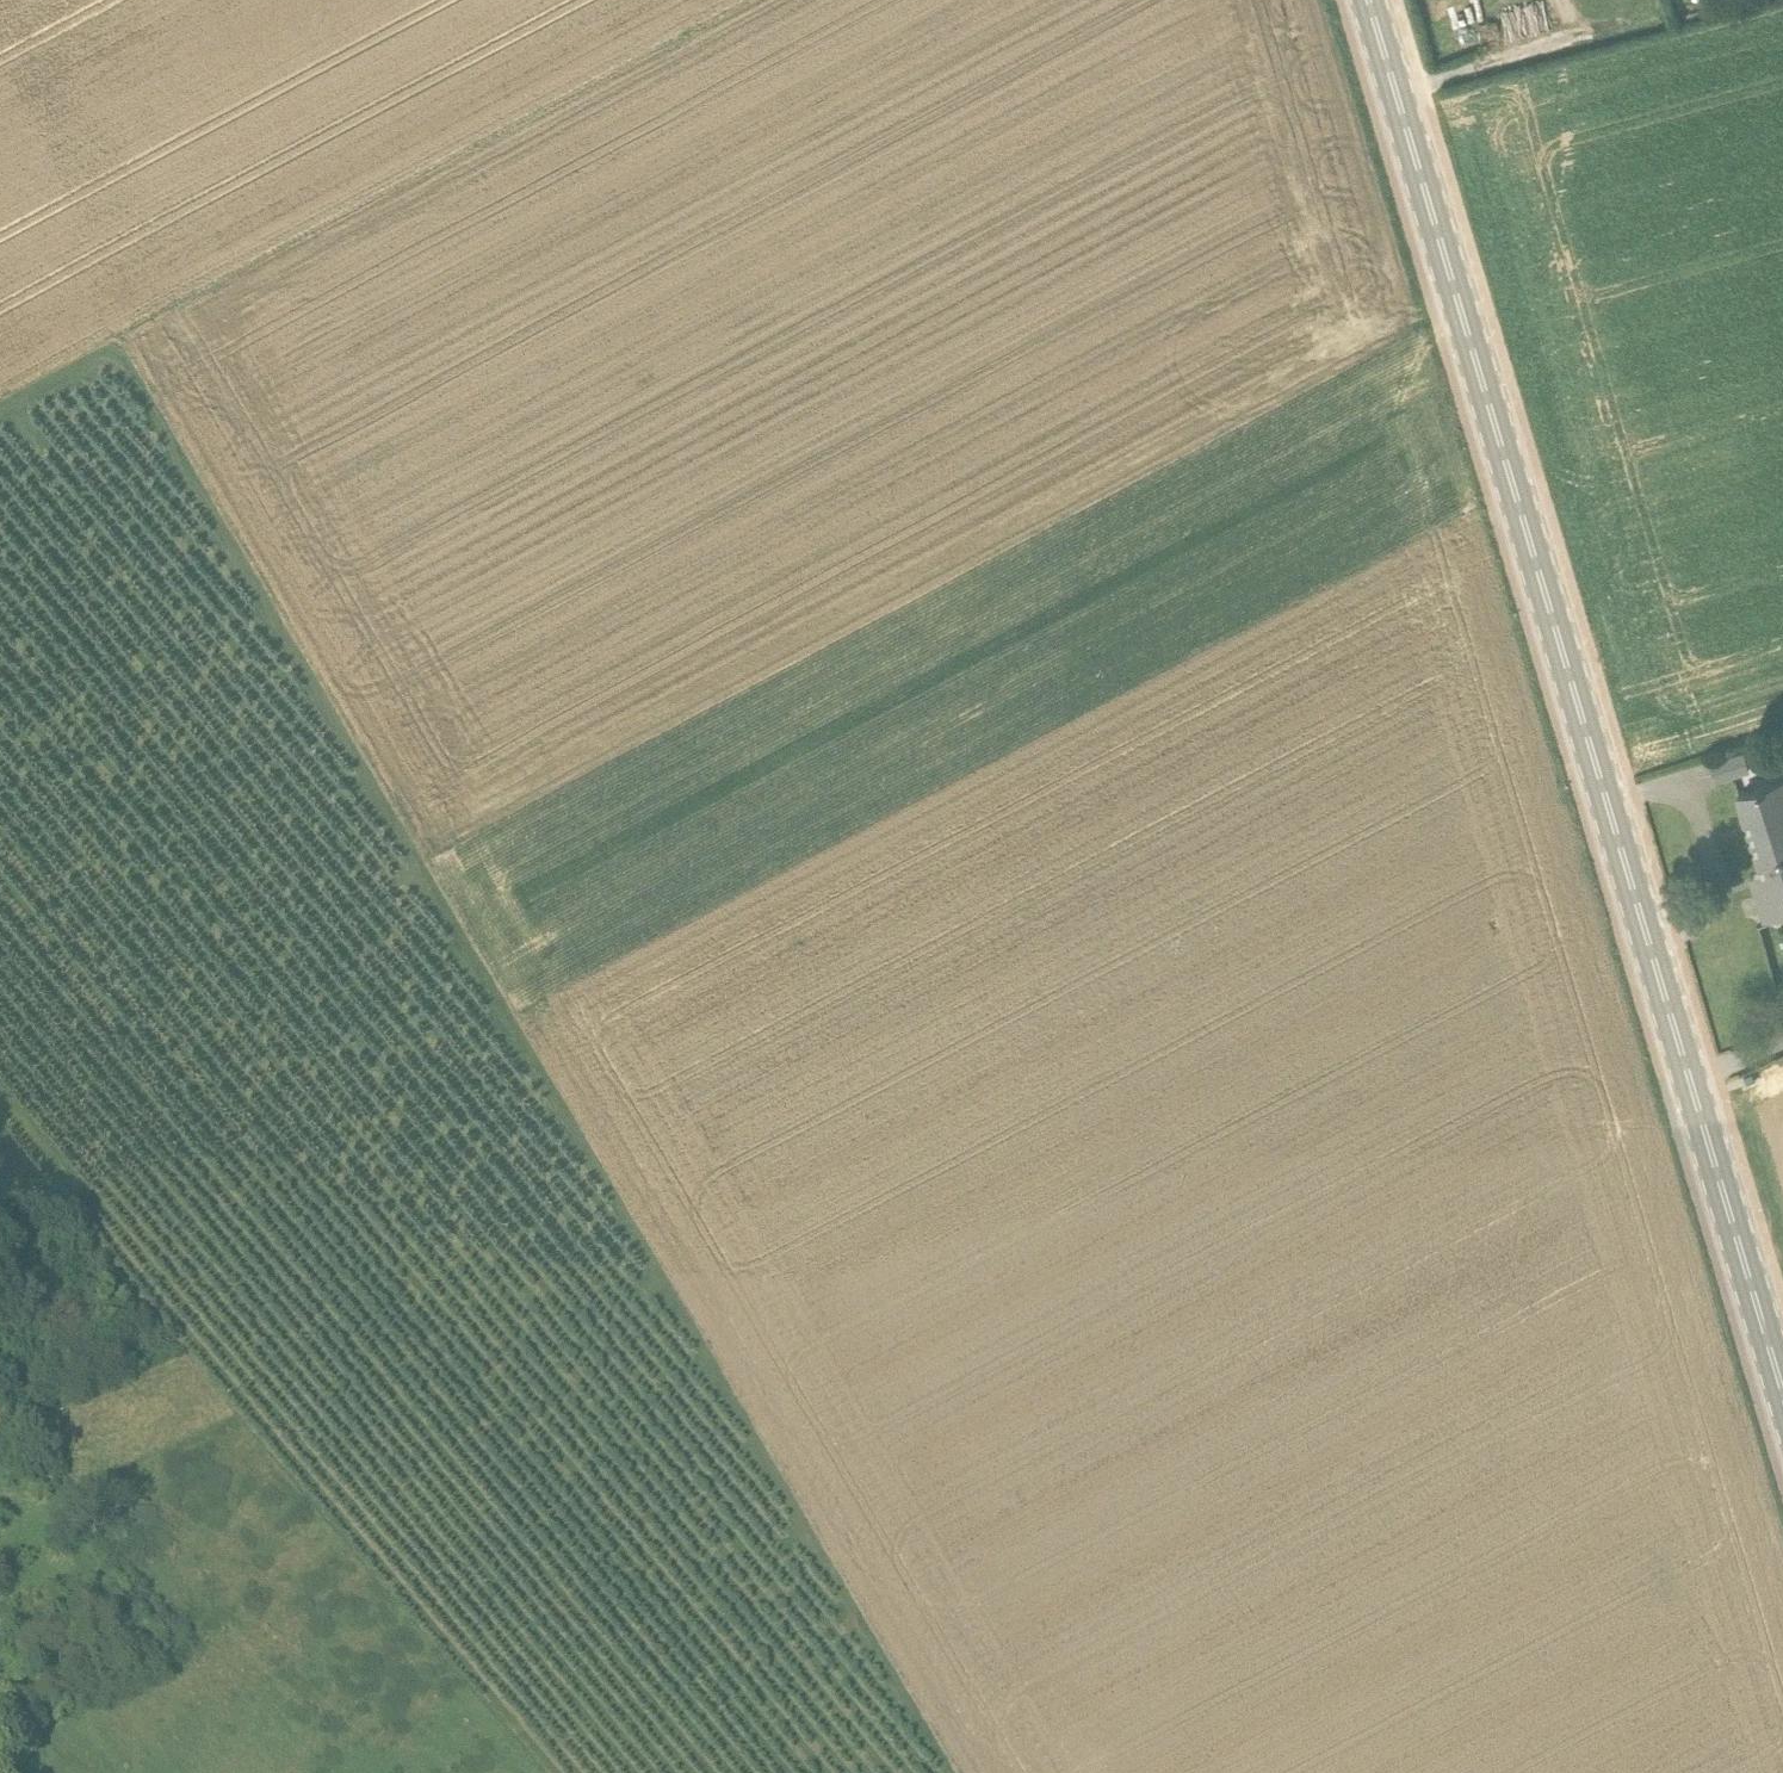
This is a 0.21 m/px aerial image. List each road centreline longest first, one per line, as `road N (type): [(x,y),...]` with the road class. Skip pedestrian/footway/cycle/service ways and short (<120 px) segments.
road 1 (tertiary): [(1782,1393),(1369,0)]

